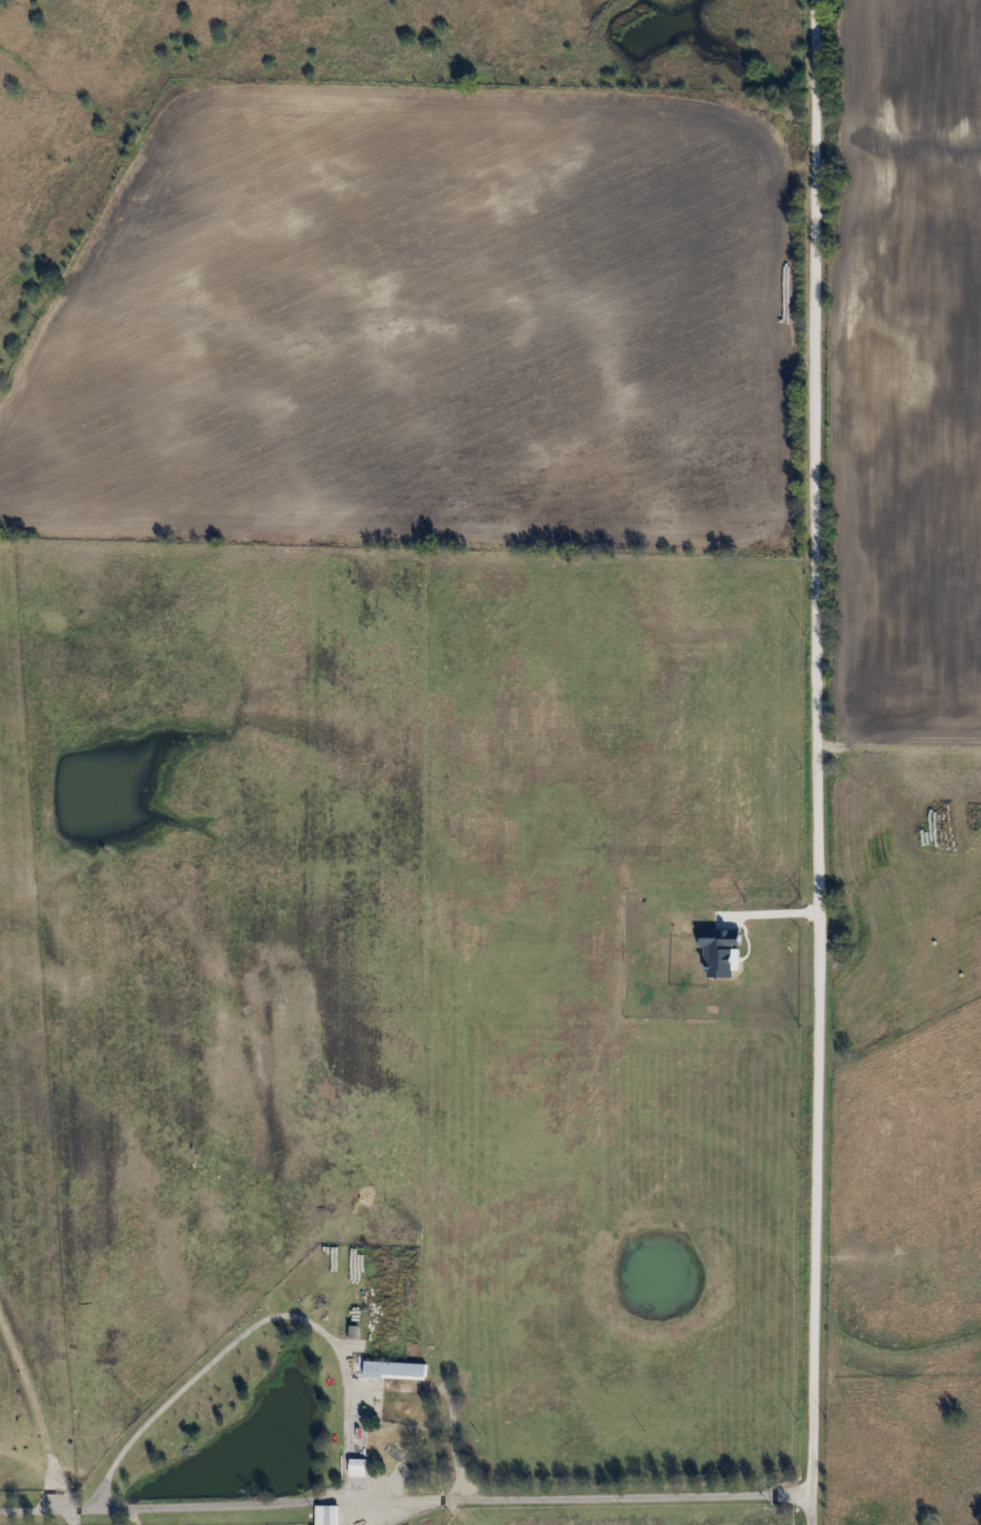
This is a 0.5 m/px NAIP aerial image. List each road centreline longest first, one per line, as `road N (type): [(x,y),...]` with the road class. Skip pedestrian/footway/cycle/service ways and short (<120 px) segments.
road 1 (residential): [(811,1524),(826,915),(817,678),(814,0)]
road 2 (residential): [(811,1491),(0,1509)]

